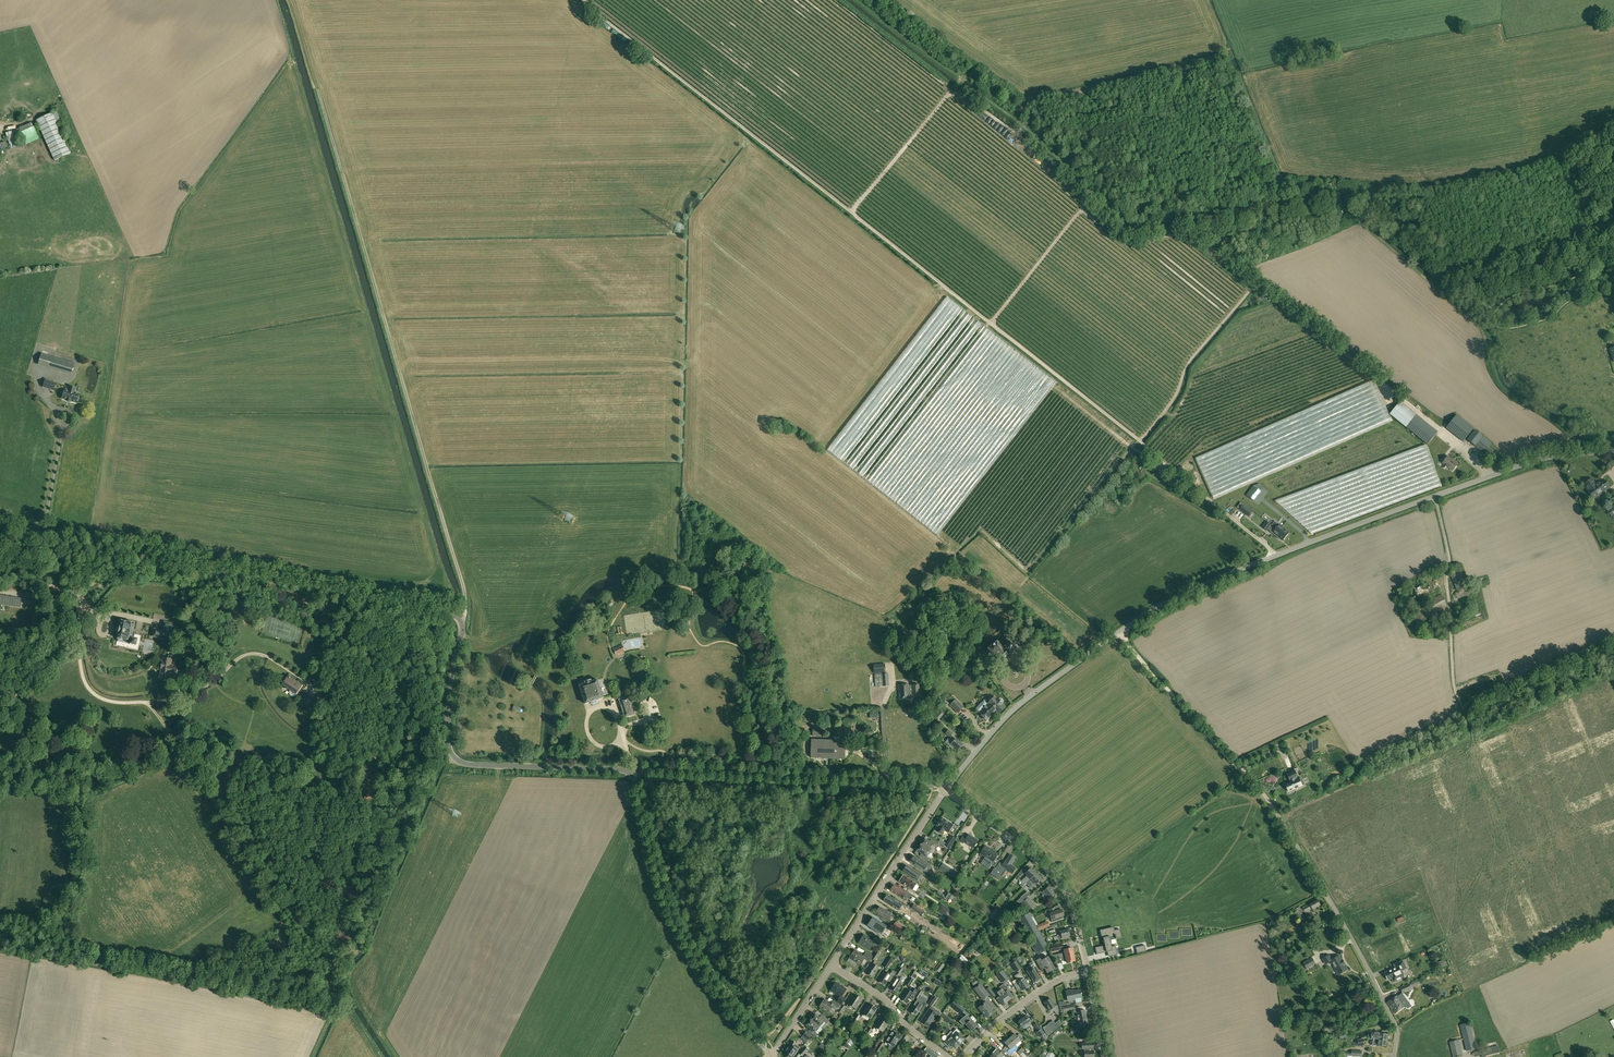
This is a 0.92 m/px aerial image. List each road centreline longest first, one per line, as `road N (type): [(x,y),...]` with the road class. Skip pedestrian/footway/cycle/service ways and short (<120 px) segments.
road 1 (track): [(1230,517),(850,214),(952,92),(1015,132),(1087,203)]
road 2 (unclassified): [(632,770),(455,759),(448,718),(462,630),(453,614),(0,521)]
road 3 (unclassified): [(1119,632),(1157,606),(1432,497),(1538,459),(1613,451)]
road 4 (track): [(584,0),(850,214)]
road 5 (unclassified): [(946,789),(632,770)]
road 6 (residential): [(1394,1056),(1391,1015),(1254,784)]
road 7 (unclassified): [(759,1041),(678,930),(632,770)]
road 8 (track): [(1433,283),(1482,327),(1500,389),(1593,453)]
road 9 (residential): [(946,789),(1059,881),(1089,972)]
road 10 (unclassified): [(946,789),(1017,705),(1119,632)]
road 11 (track): [(1256,283),(1439,429)]
road 12 (residential): [(831,965),(946,789)]
road 13 (track): [(289,920),(180,747)]
road 14 (unclassified): [(1119,632),(1254,784)]
road 15 (track): [(1087,203),(1124,240),(1190,235),(1256,283)]
road 16 (track): [(1256,283),(1190,360),(1173,400),(1140,440)]
road 17 (track): [(1422,445),(1281,497),(1262,480)]
road 18 (track): [(1164,411),(1176,413),(1194,370),(1240,315),(1277,300)]
road 19 (track): [(1087,203),(989,324)]
road 20 (residential): [(963,1056),(1042,990),(1089,972)]
road 21 (residential): [(948,1056),(883,997),(831,965)]
road 22 (track): [(1389,422),(1262,480)]
road 23 (track): [(1368,372),(1389,422),(1422,445),(1438,483)]
road 24 (track): [(1433,283),(1334,193)]

